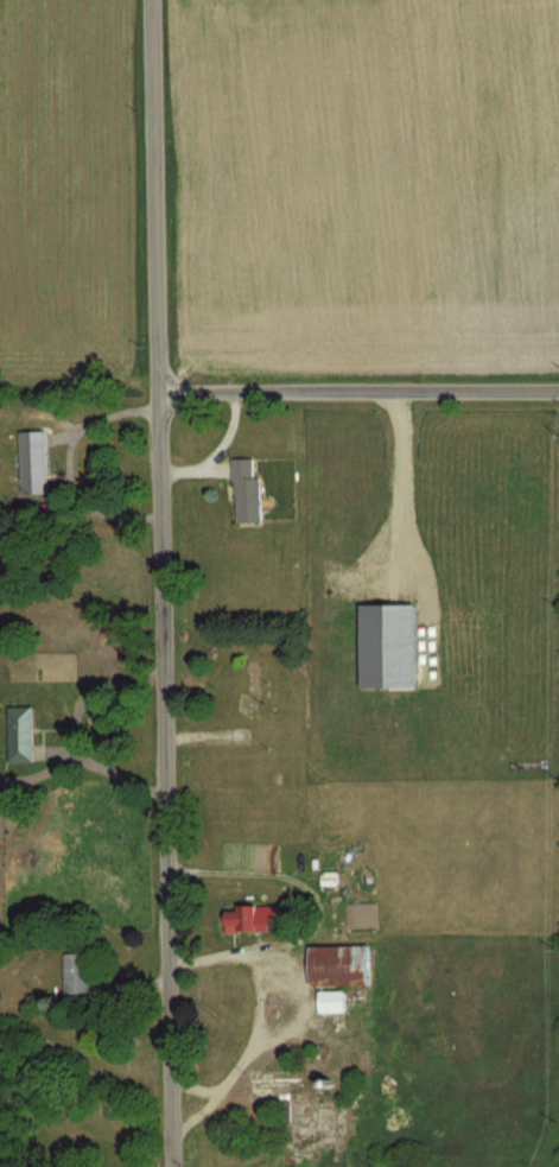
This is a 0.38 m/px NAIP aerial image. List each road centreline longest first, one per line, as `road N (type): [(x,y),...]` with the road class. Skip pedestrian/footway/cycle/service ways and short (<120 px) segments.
road 1 (residential): [(176,1166),(154,0)]
road 2 (residential): [(558,389),(163,391)]

